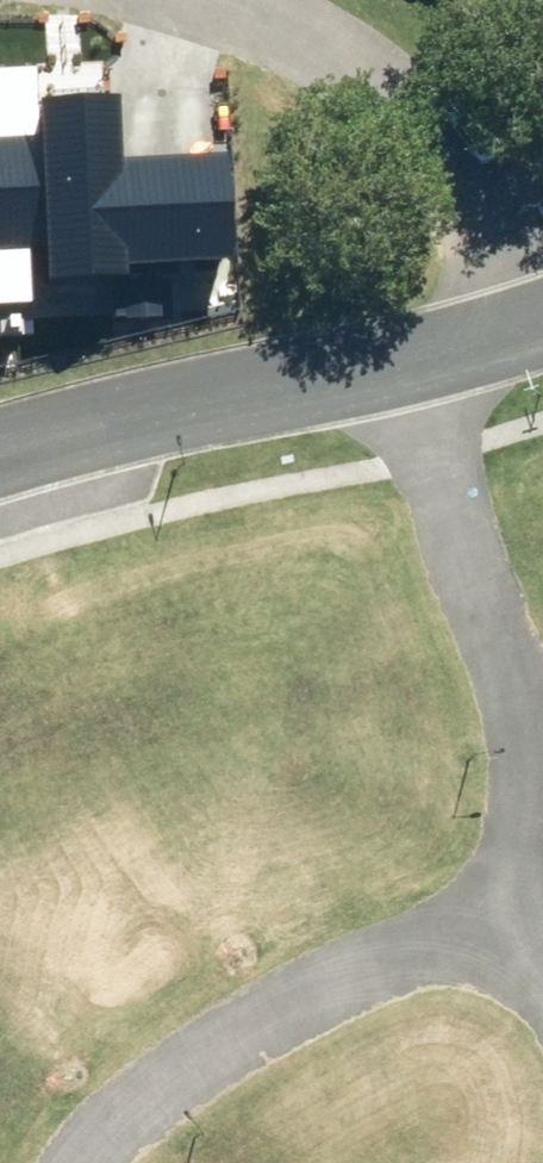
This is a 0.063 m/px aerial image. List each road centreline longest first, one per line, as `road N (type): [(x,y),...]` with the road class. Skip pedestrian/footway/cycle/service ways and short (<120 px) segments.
road 1 (residential): [(414,351),(534,707),(494,927)]
road 2 (residential): [(494,927),(405,930),(294,991),(92,1132),(74,1162)]
road 3 (residential): [(0,441),(414,351)]
road 4 (residential): [(542,282),(484,174),(404,79),(285,0)]
road 5 (residential): [(414,351),(542,312)]

